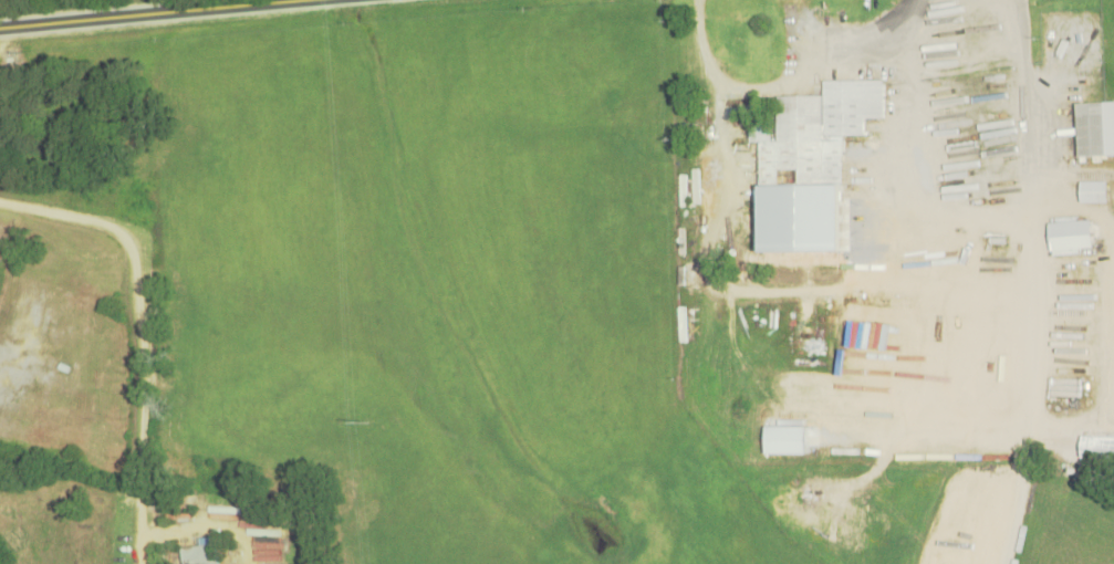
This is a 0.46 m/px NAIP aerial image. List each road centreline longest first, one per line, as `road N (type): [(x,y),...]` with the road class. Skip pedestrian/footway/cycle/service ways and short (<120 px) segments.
road 1 (track): [(0,202),(110,226),(133,251),(143,359),(140,532)]
road 2 (secondary): [(297,0),(0,27)]

